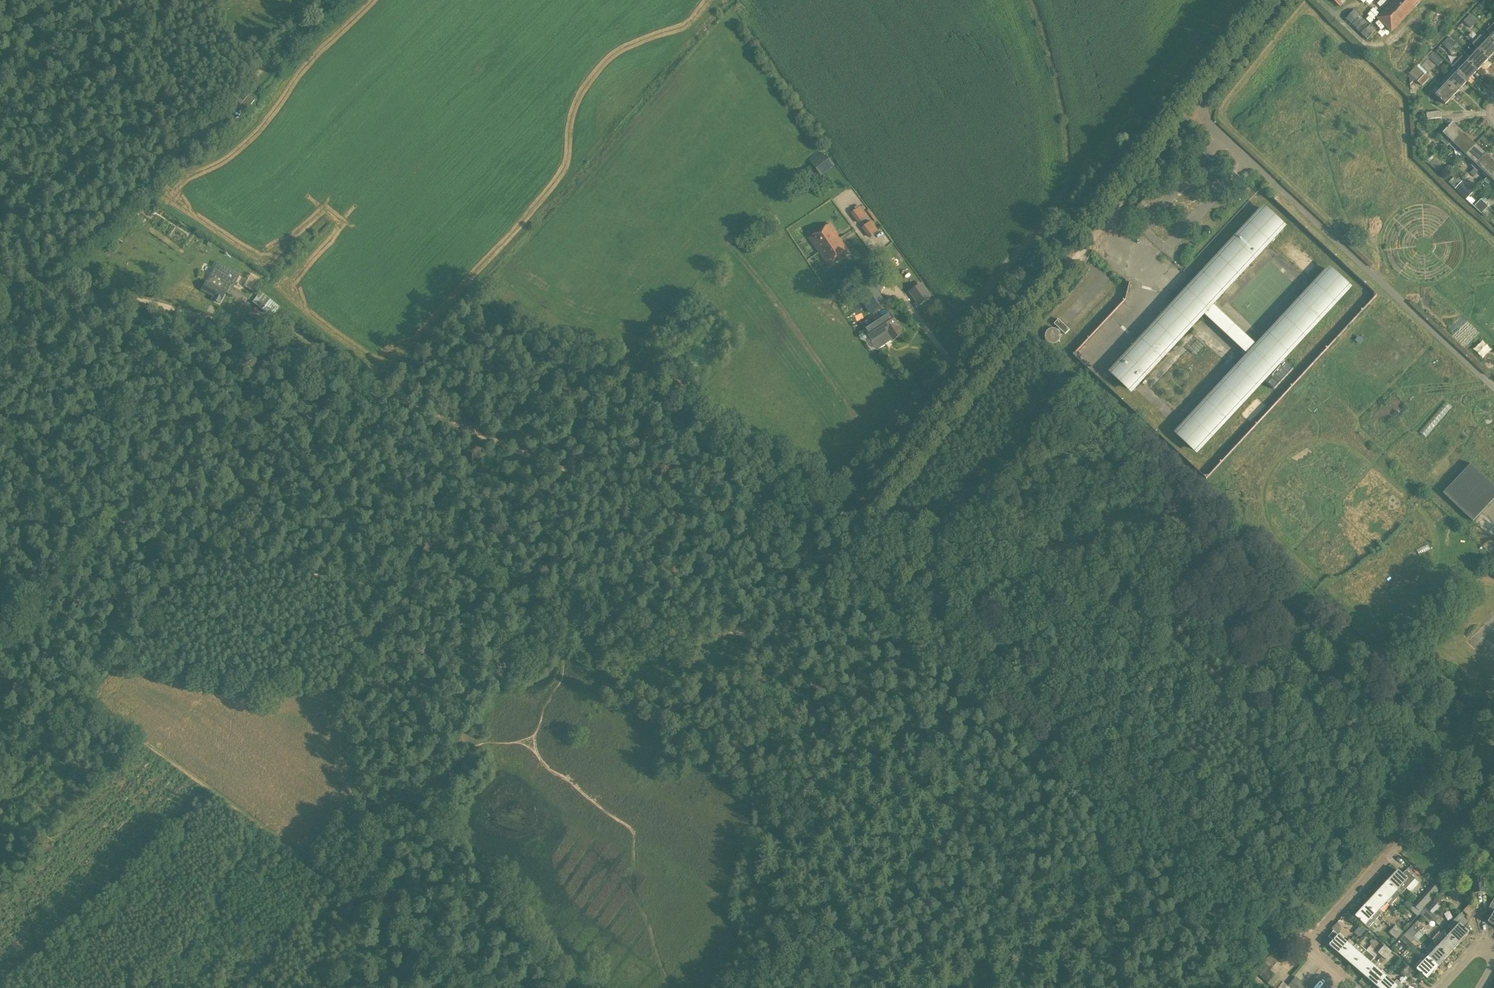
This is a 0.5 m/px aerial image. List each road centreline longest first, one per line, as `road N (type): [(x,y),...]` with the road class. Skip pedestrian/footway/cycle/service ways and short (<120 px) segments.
road 1 (track): [(813,559),(697,522),(225,325),(114,297),(0,299)]
road 2 (track): [(495,987),(391,910),(340,749),(339,472),(376,385)]
road 3 (track): [(1287,930),(1052,735),(856,549)]
road 4 (track): [(813,559),(856,549),(860,523),(1076,256)]
road 5 (unclassified): [(1076,256),(1281,0)]
road 6 (track): [(972,804),(1152,934),(1151,945),(1101,987)]
road 7 (track): [(756,637),(972,804)]
road 8 (track): [(982,811),(952,824),(829,987)]
road 9 (track): [(118,513),(161,448),(172,308)]
road 10 (track): [(0,638),(118,513)]
road 11 (residential): [(1304,946),(1406,836)]

